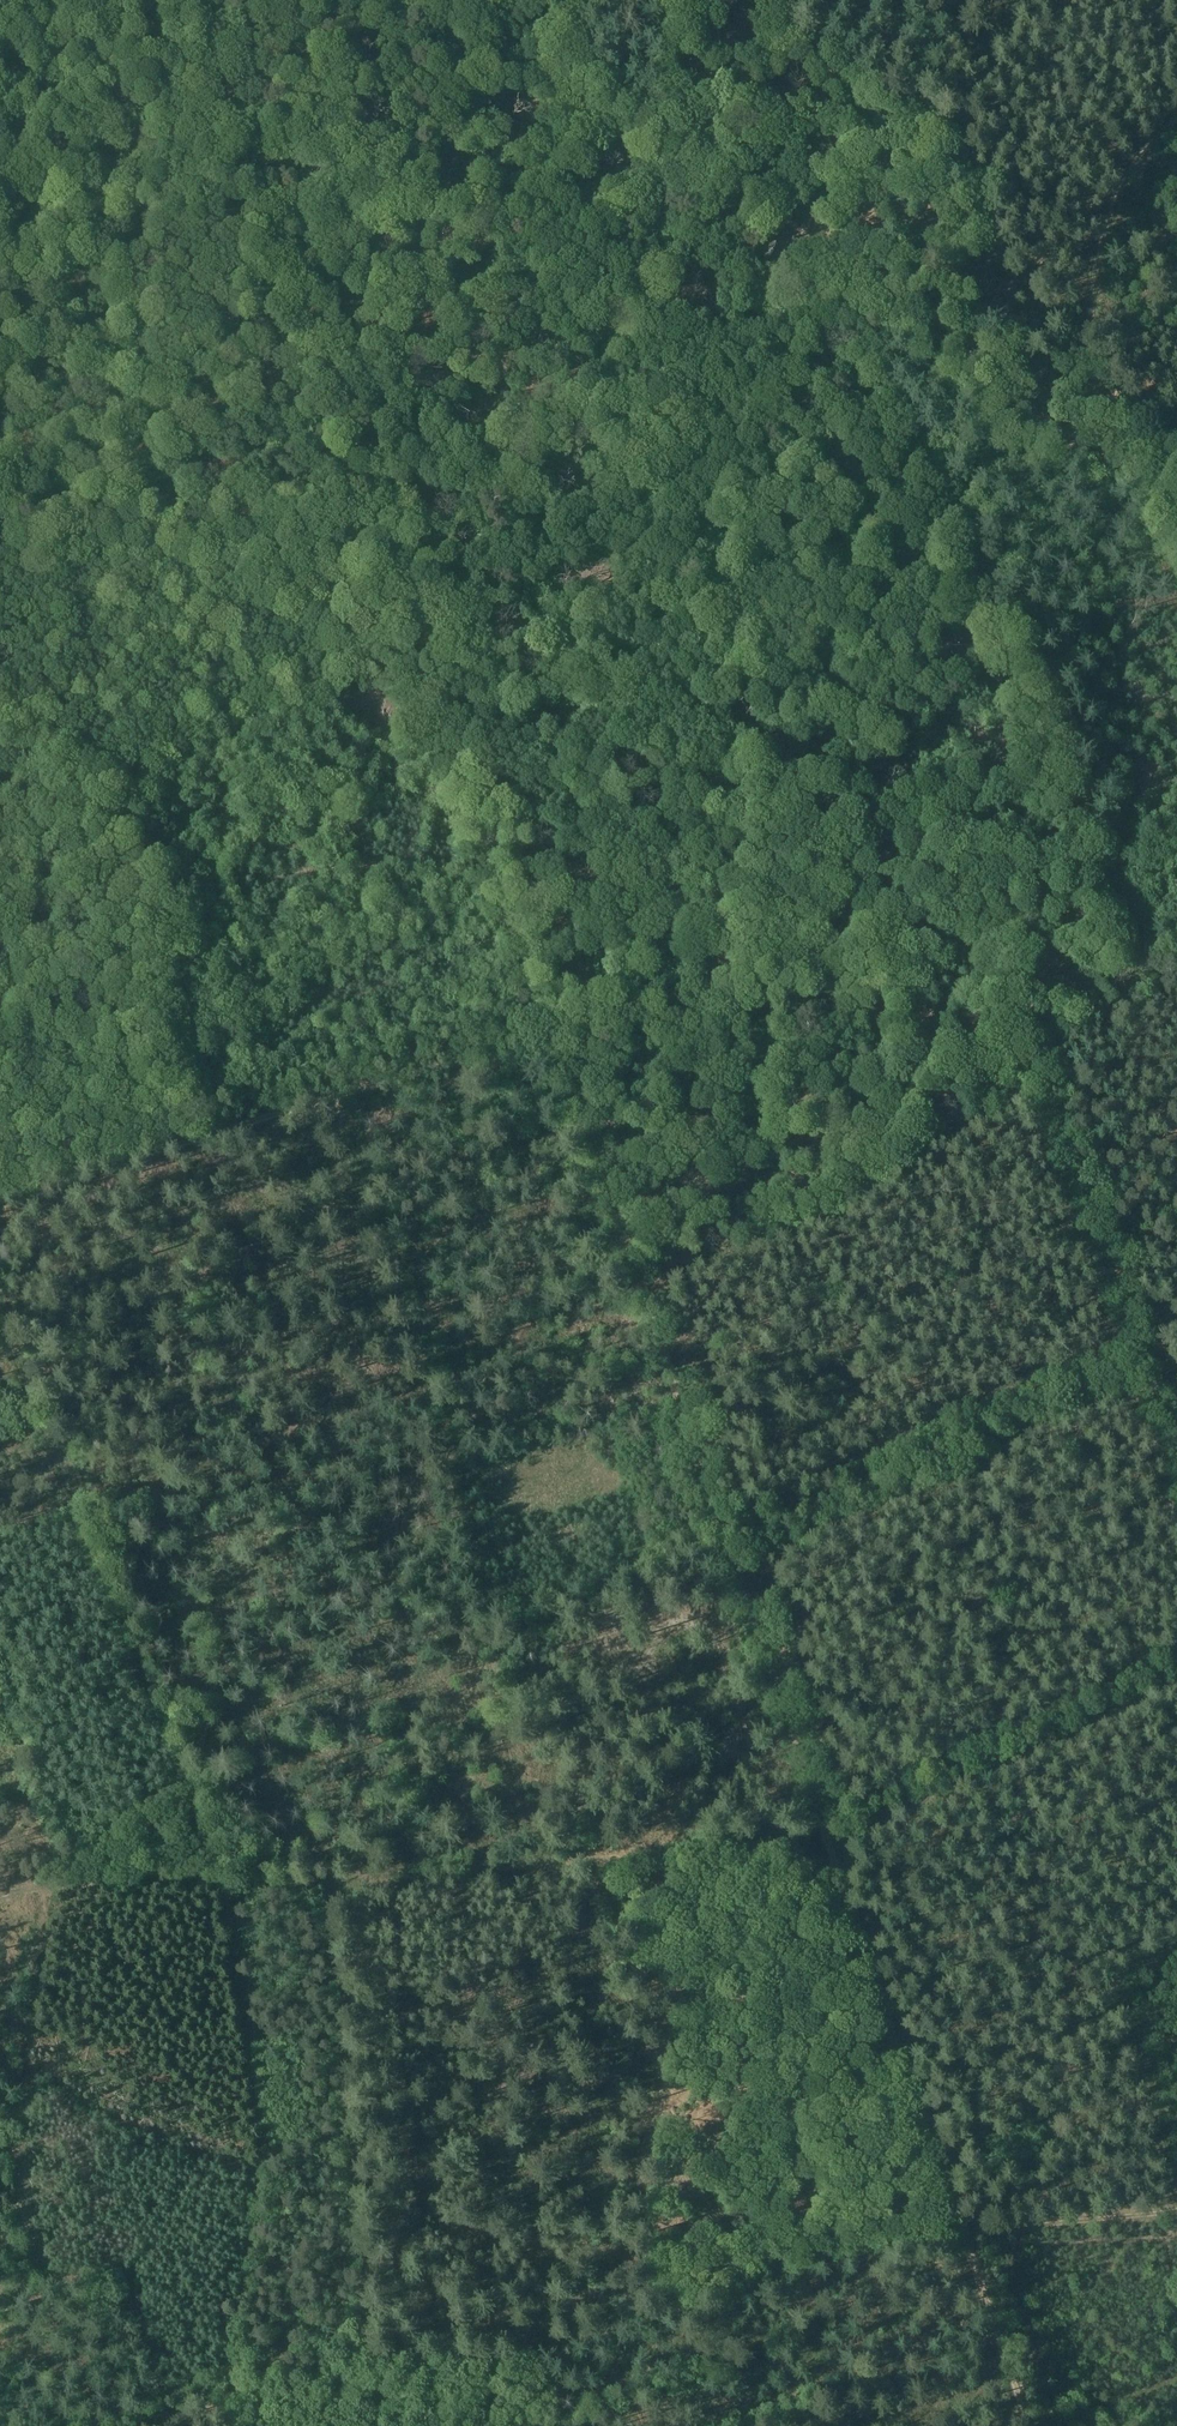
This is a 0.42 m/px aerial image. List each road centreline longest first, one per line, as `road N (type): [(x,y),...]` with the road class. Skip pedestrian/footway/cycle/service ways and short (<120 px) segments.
road 1 (track): [(544,1027),(200,0)]
road 2 (track): [(112,2425),(236,2368),(289,2358),(493,2358),(750,2267),(965,2238)]
road 3 (track): [(557,0),(598,74),(623,96),(977,362),(1018,413),(1169,484),(1176,504)]
road 4 (track): [(544,1027),(1176,835)]
road 5 (track): [(0,1201),(544,1027)]
road 6 (track): [(1176,2207),(965,2238)]

